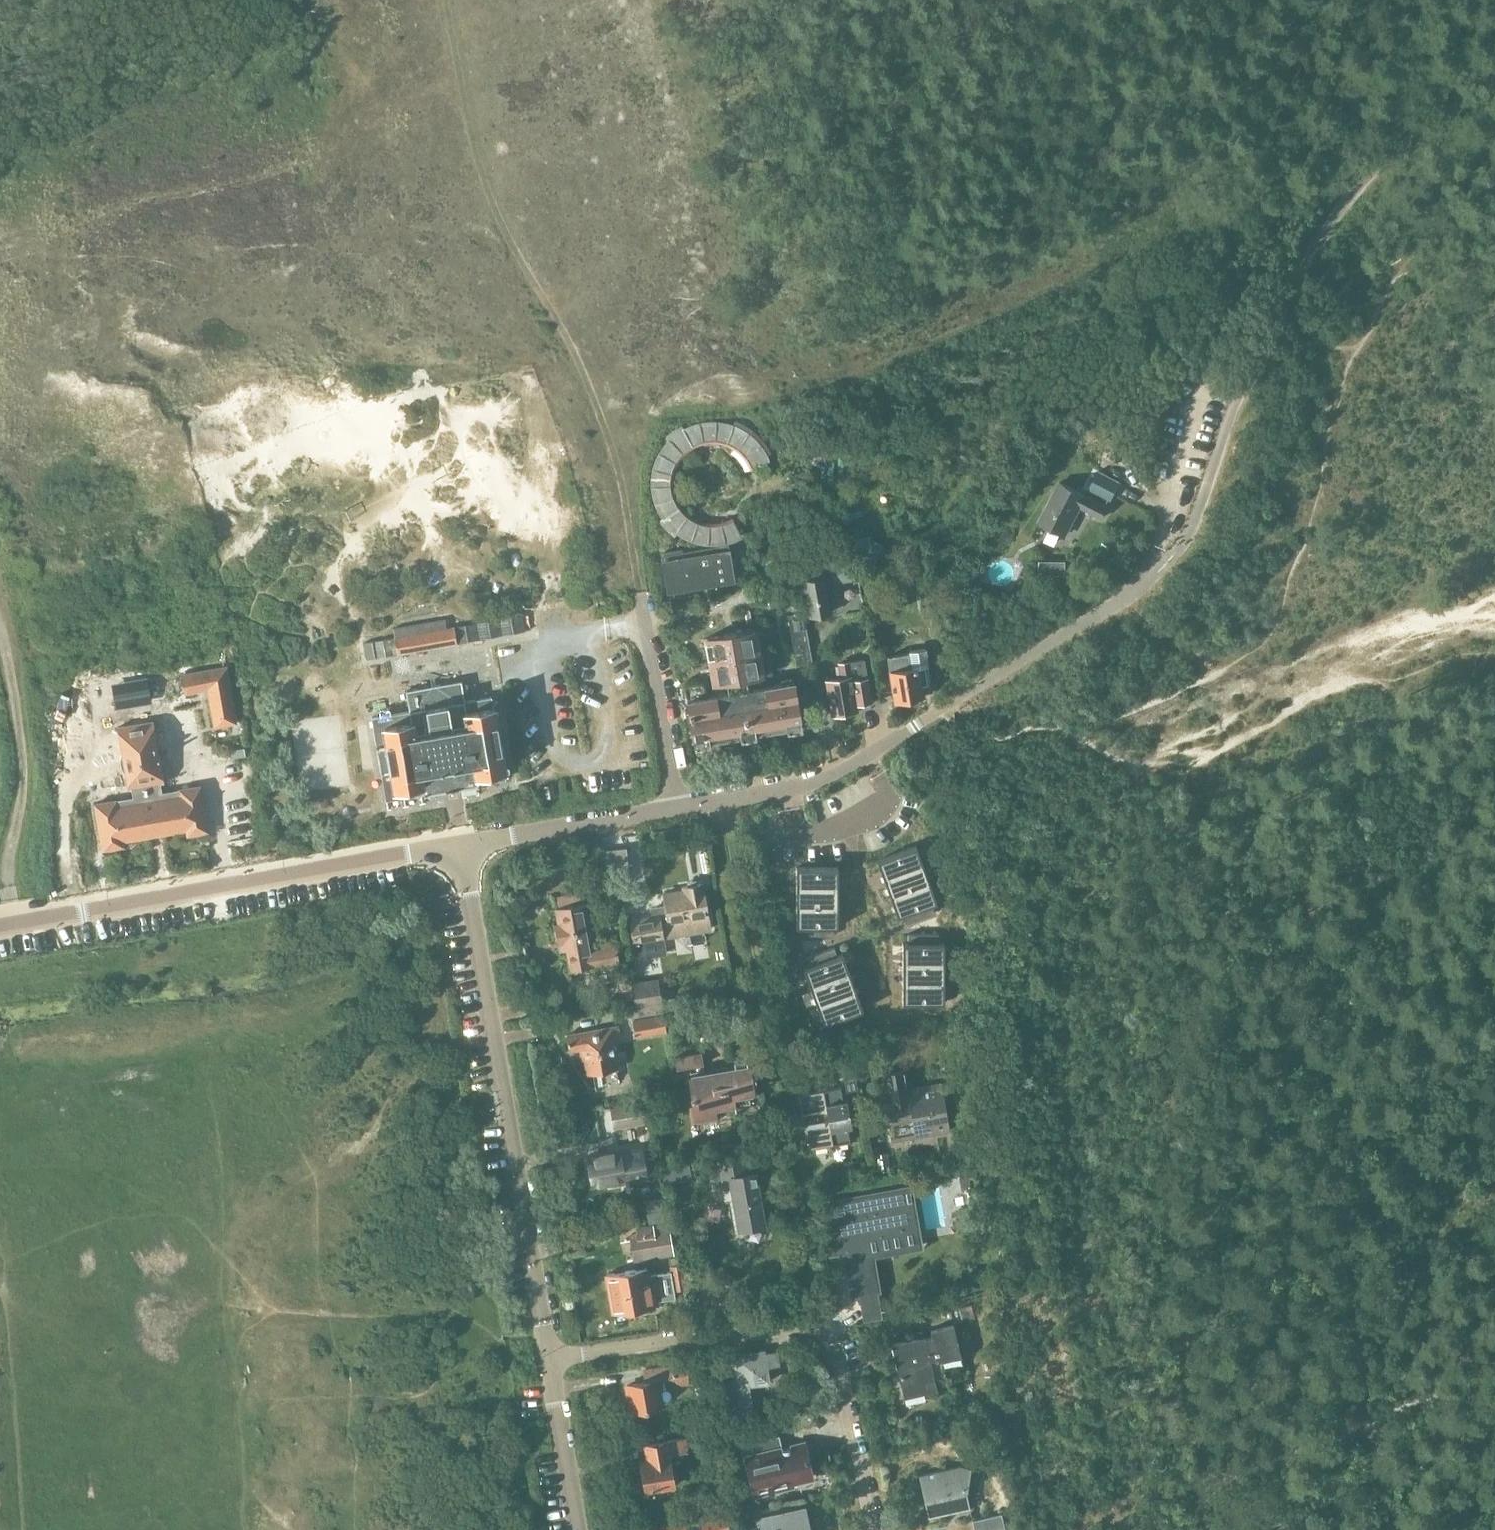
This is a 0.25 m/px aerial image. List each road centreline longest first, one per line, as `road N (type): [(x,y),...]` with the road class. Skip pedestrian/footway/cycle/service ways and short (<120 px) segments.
road 1 (residential): [(463,844),(819,777),(1155,573)]
road 2 (track): [(449,0),(488,191),(582,369),(619,471),(641,639)]
road 3 (residential): [(463,844),(552,1359)]
road 4 (residential): [(872,1529),(832,1353),(815,1330),(796,1326),(552,1359)]
road 5 (residential): [(0,927),(463,844)]
road 6 (residential): [(552,1359),(580,1529)]

